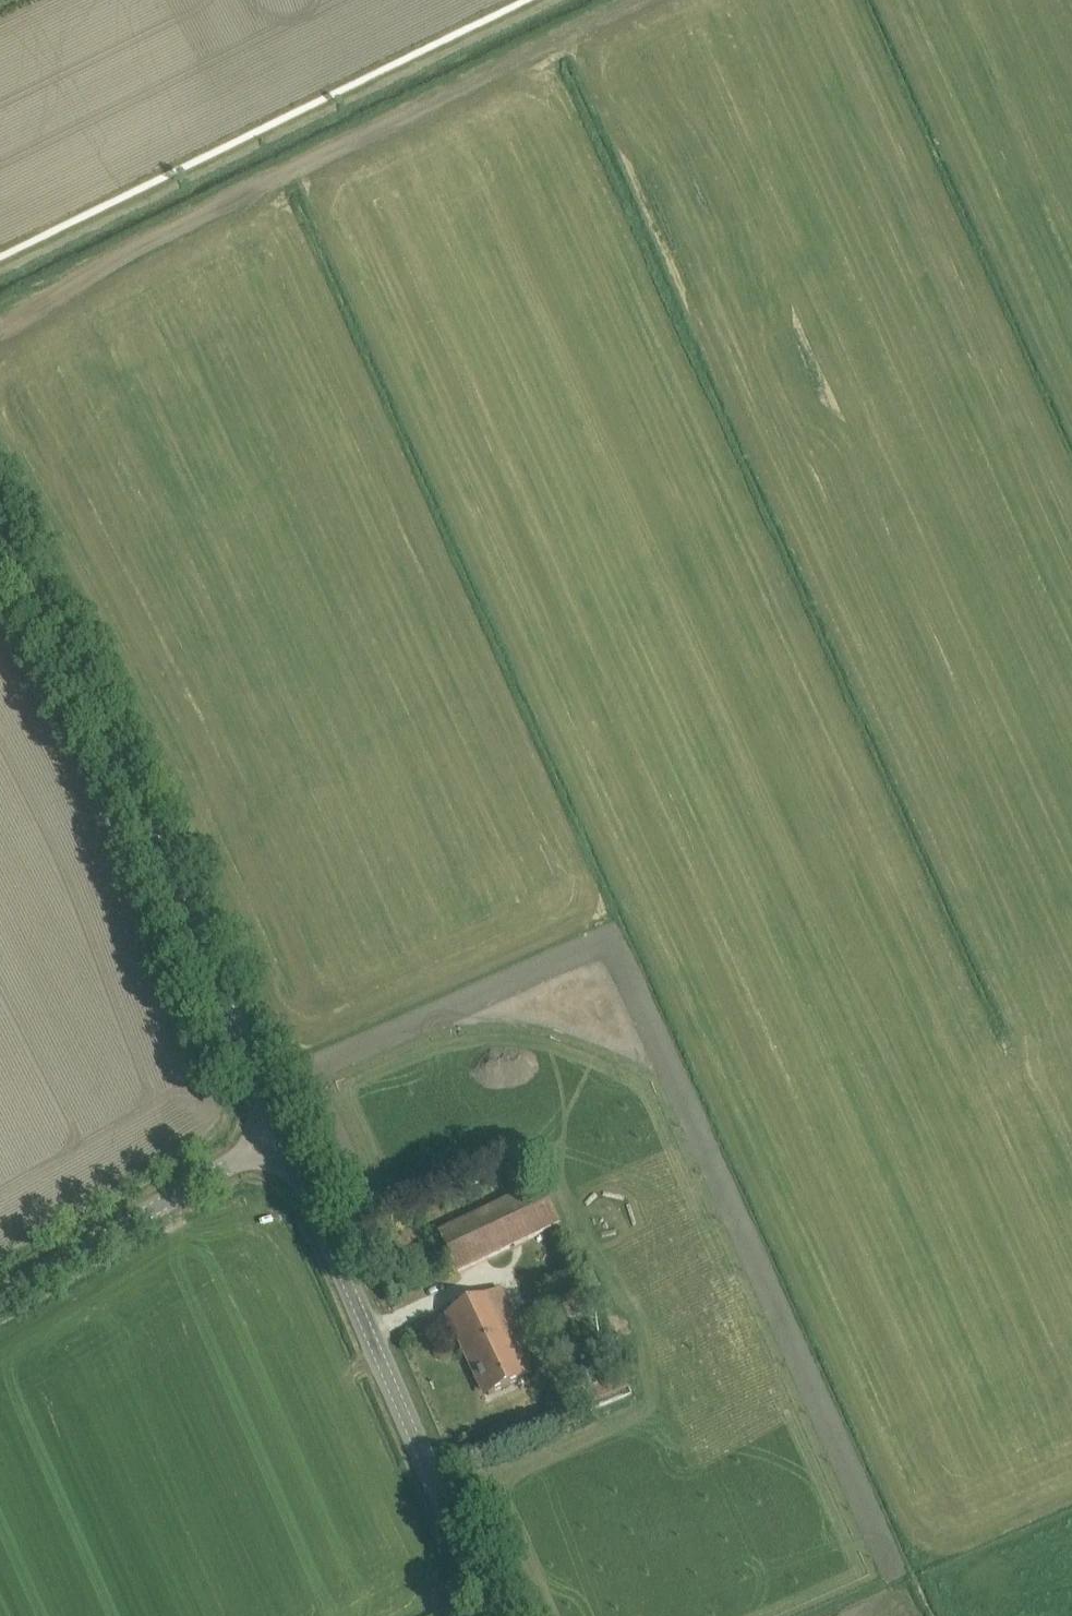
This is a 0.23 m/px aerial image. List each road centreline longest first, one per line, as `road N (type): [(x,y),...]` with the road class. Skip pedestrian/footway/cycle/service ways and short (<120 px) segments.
road 1 (unclassified): [(285,1139),(0,540)]
road 2 (unclassified): [(495,1615),(285,1139)]
road 3 (unclassified): [(0,1297),(285,1139)]

